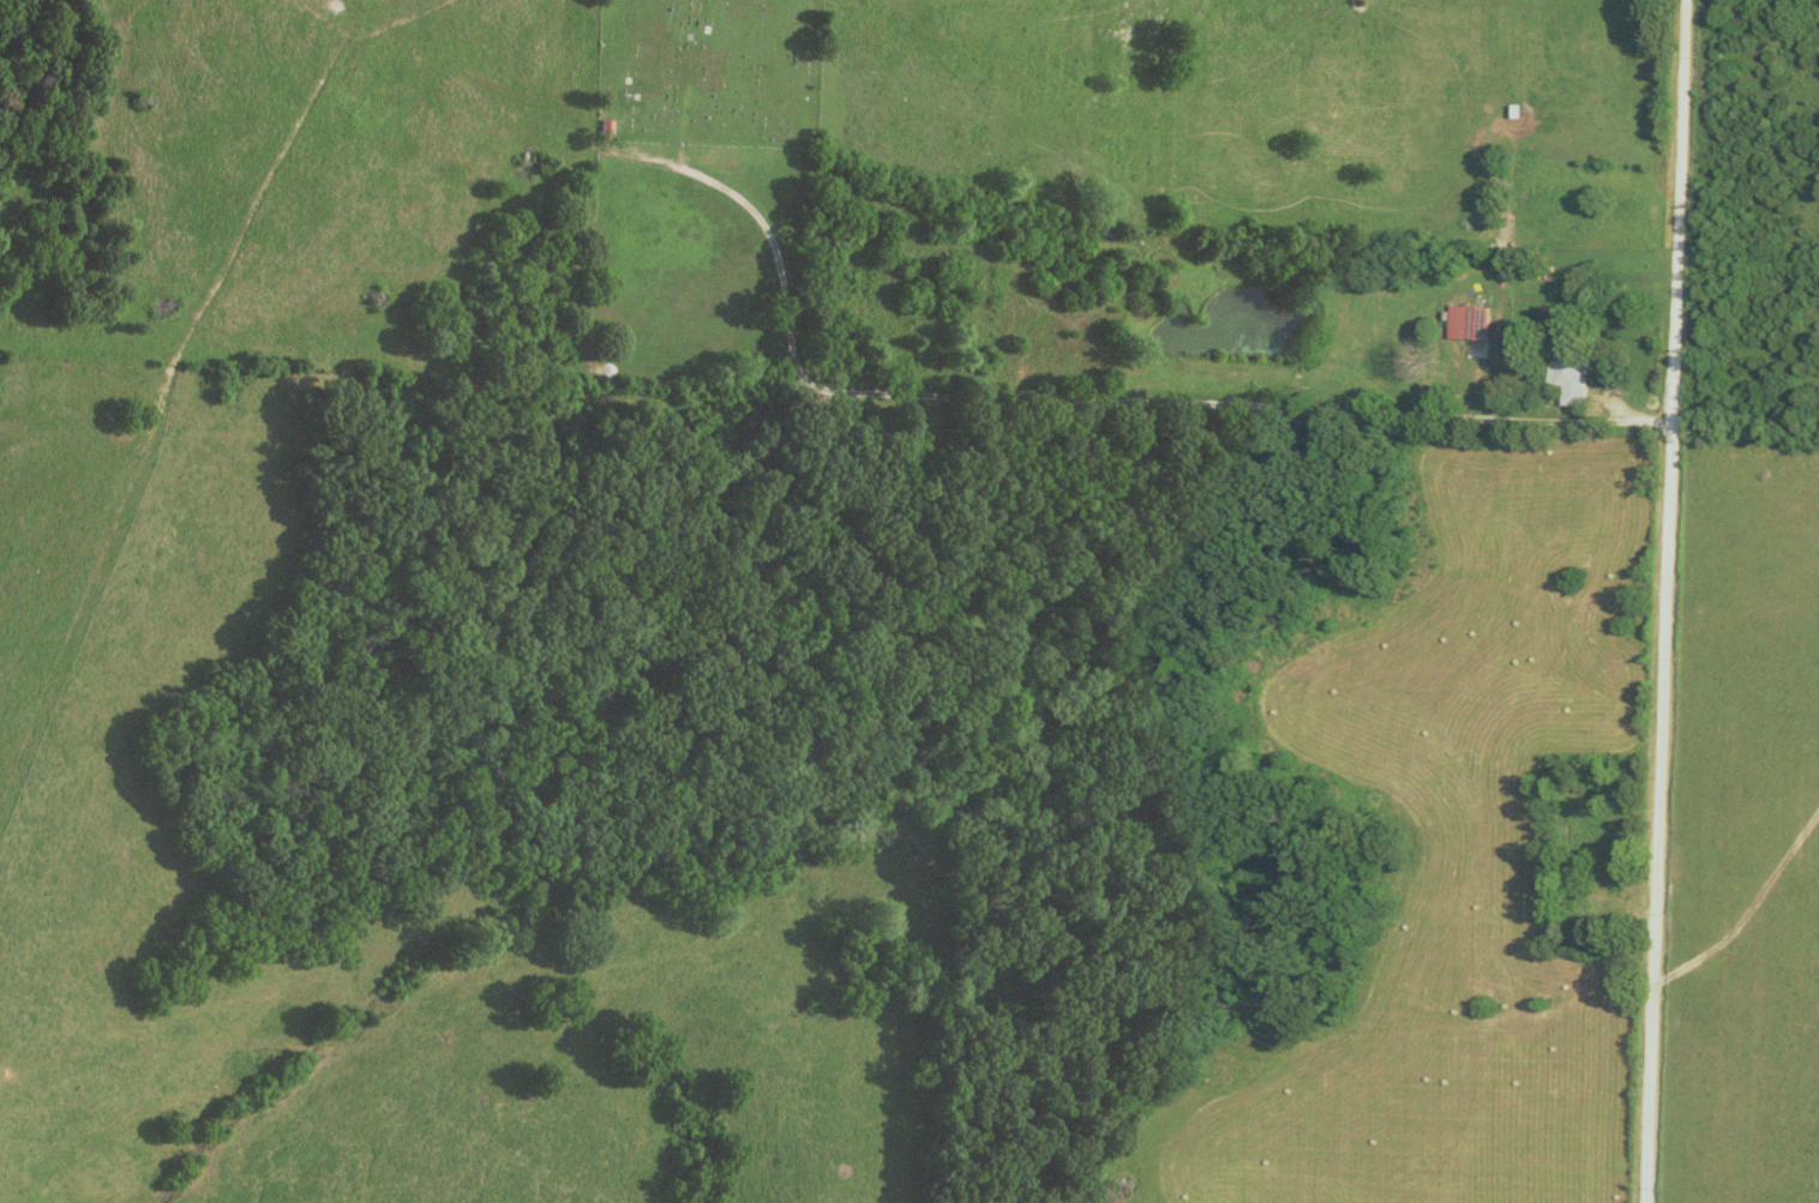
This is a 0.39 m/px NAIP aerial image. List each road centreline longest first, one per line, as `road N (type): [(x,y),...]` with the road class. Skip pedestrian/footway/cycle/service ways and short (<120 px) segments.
road 1 (residential): [(1671,402),(1566,403),(1512,360),(925,398),(838,391),(802,365),(772,247),(730,192),(685,170),(606,162)]
road 2 (residential): [(1683,0),(1643,1202)]

